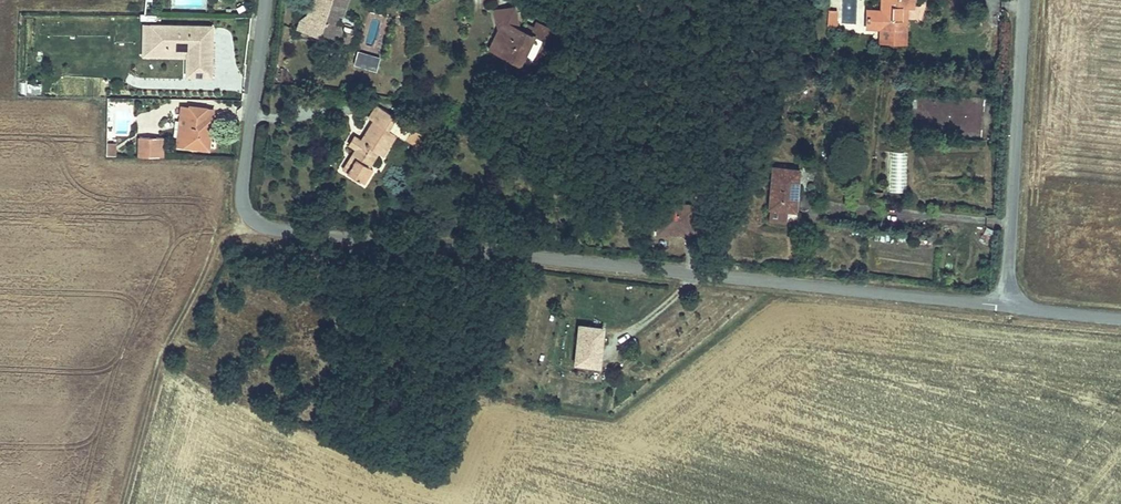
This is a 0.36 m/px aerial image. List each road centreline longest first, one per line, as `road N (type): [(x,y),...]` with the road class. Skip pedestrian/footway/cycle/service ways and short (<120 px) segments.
road 1 (residential): [(253,217),(290,230),(1005,302)]
road 2 (residential): [(1024,0),(1005,302)]
road 3 (residential): [(253,217),(242,179),(263,0)]

